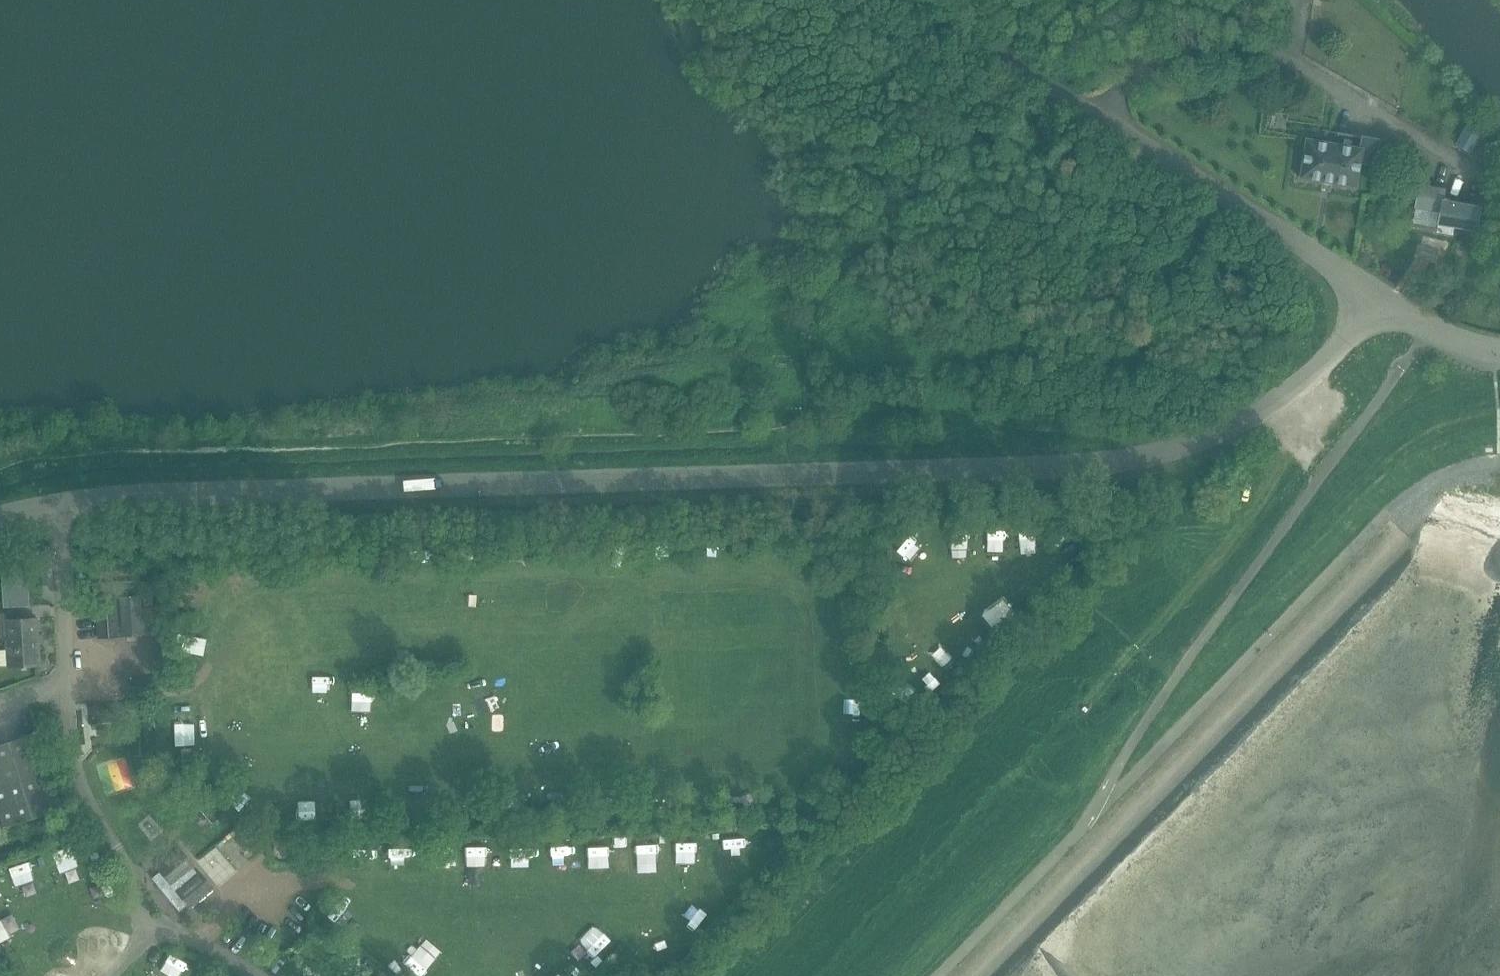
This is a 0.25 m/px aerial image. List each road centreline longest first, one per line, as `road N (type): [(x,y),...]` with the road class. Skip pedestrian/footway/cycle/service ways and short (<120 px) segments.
road 1 (unclassified): [(0,514),(51,497),(1147,459),(1256,413),(1389,309)]
road 2 (unclassified): [(1389,309),(910,0)]
road 3 (unclassified): [(1499,352),(1427,331),(1389,309)]

